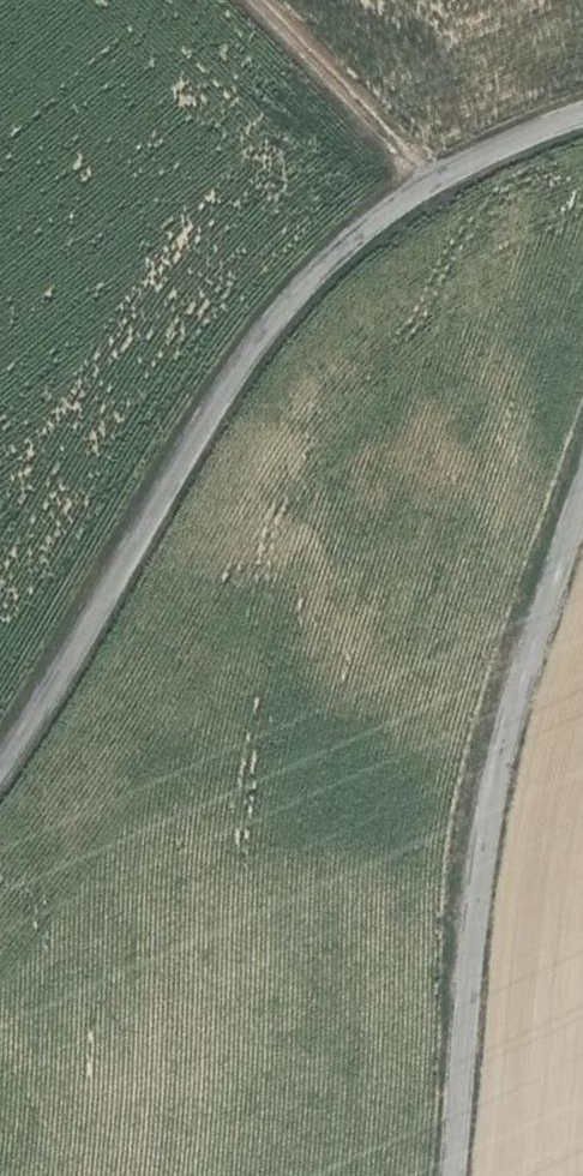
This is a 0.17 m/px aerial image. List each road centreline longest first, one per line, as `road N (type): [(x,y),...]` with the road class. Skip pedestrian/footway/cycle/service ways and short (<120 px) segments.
road 1 (unclassified): [(582,112),(452,166),(342,246),(215,409),(0,779)]
road 2 (unclassified): [(582,505),(487,820),(468,961),(459,1175)]
road 3 (track): [(432,180),(255,0)]

